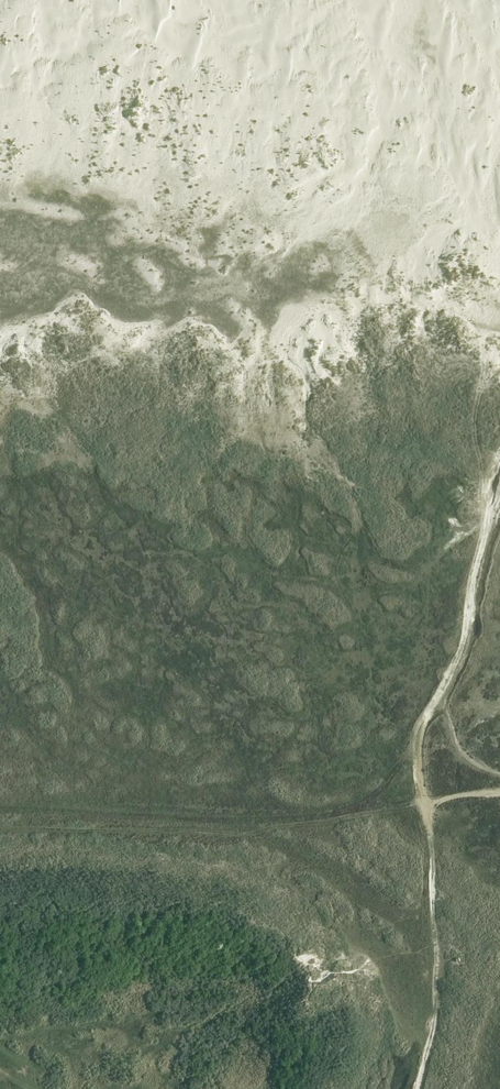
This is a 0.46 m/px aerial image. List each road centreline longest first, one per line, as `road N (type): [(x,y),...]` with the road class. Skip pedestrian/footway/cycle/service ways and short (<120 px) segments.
road 1 (track): [(330,818),(0,814)]
road 2 (track): [(421,804),(419,749),(466,663),(499,521)]
road 3 (track): [(422,1088),(440,1000),(421,804)]

